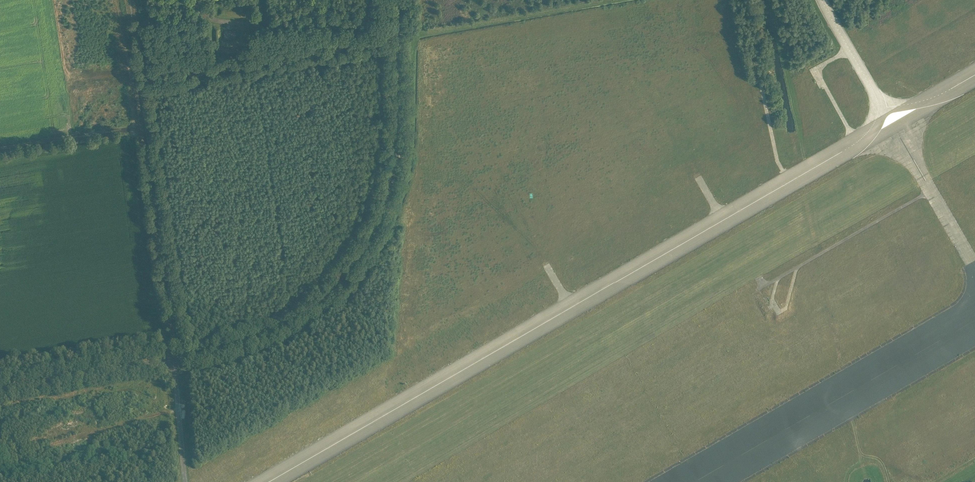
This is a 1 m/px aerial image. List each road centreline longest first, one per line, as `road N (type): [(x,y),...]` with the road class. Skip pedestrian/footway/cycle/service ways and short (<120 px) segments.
road 1 (unclassified): [(0,390),(234,347),(312,303),(356,253),(387,193),(396,140),(399,0)]
road 2 (track): [(134,125),(0,147)]
road 3 (track): [(134,125),(115,0)]

